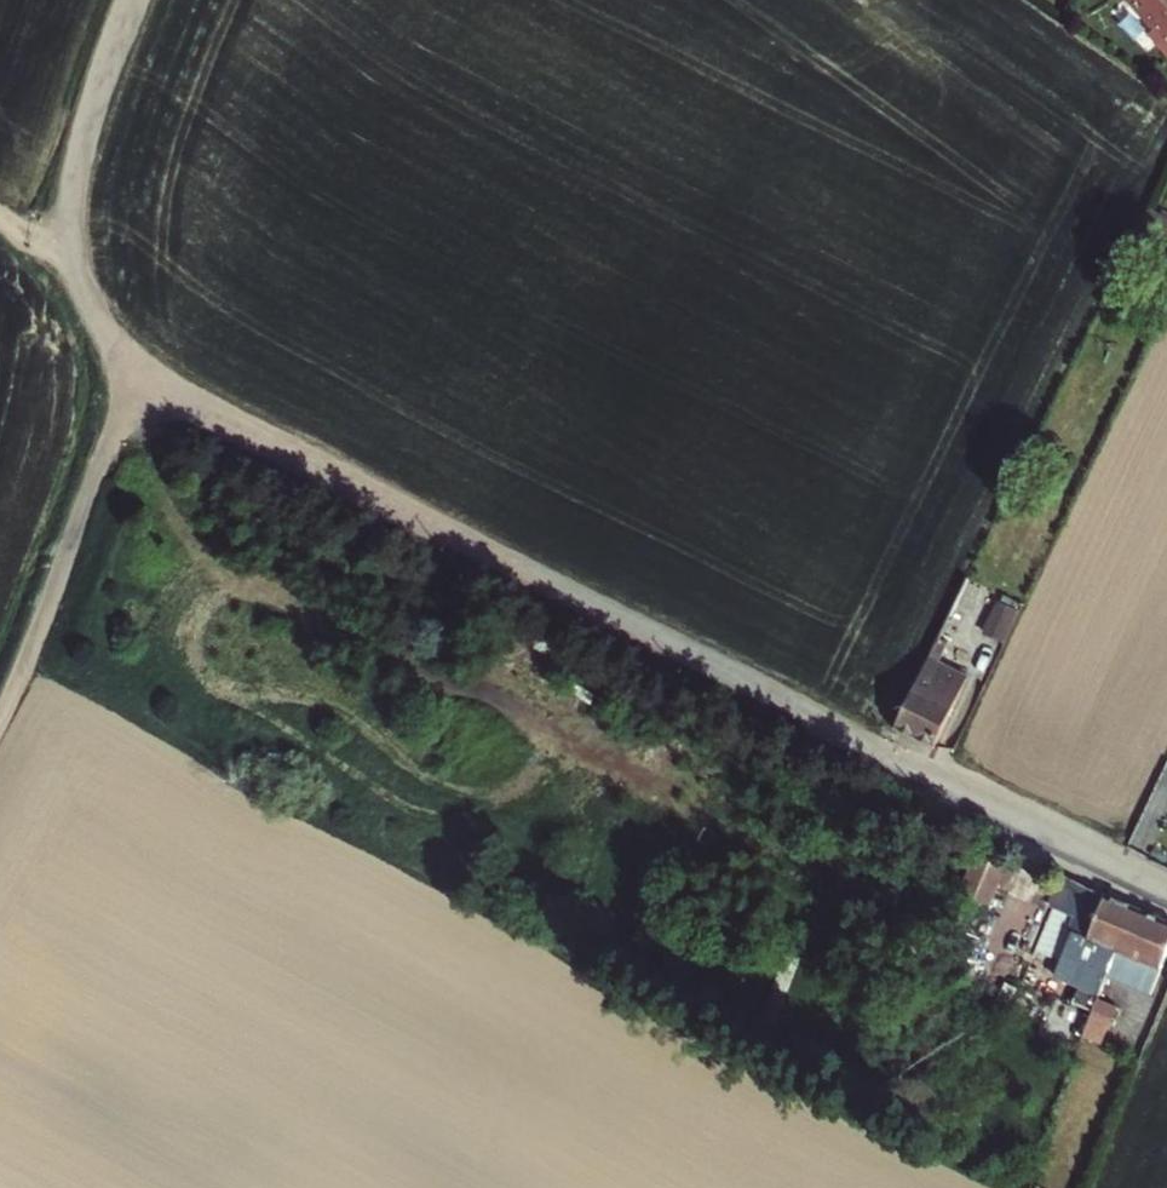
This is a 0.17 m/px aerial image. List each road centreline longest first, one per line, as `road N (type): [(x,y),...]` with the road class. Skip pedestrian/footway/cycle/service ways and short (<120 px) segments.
road 1 (unclassified): [(149,380),(1166,893)]
road 2 (track): [(72,265),(98,321),(149,380),(105,450),(0,719)]
road 3 (track): [(72,265),(71,172),(137,0)]

